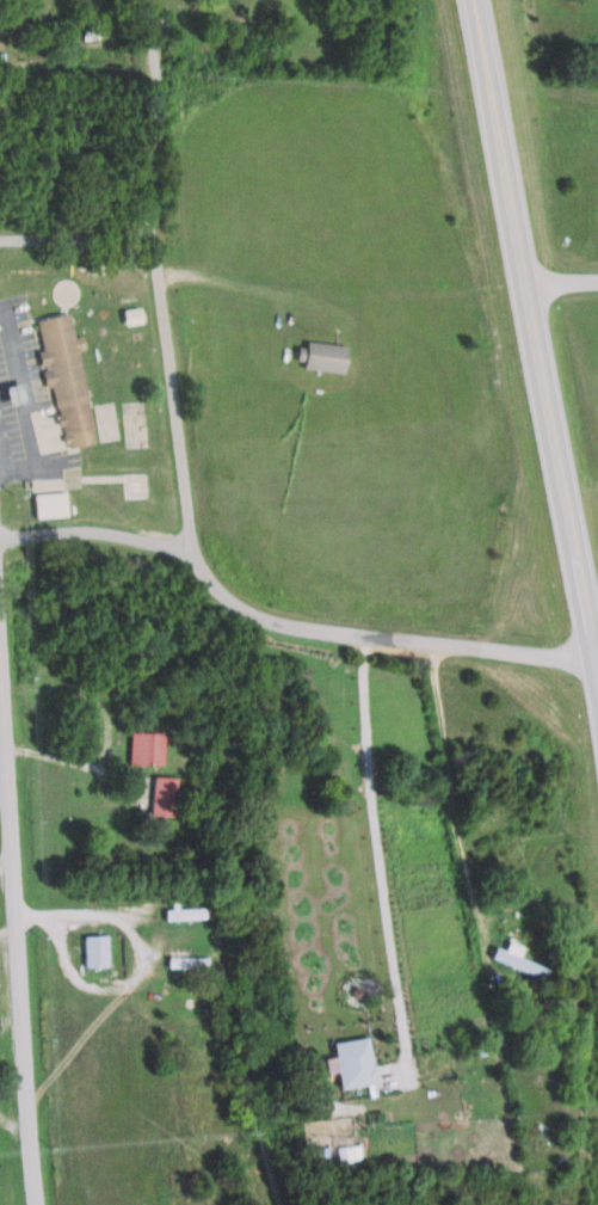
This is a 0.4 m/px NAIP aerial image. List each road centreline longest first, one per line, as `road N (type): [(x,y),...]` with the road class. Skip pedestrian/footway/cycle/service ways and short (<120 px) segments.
road 1 (primary): [(597,704),(470,0)]
road 2 (residential): [(190,552),(156,272),(146,0)]
road 3 (secondary): [(37,1204),(0,707)]
road 4 (residential): [(597,659),(296,628),(252,616),(214,591),(190,552)]
road 5 (residential): [(0,537),(105,533),(190,552)]
road 6 (residential): [(0,238),(154,236)]

